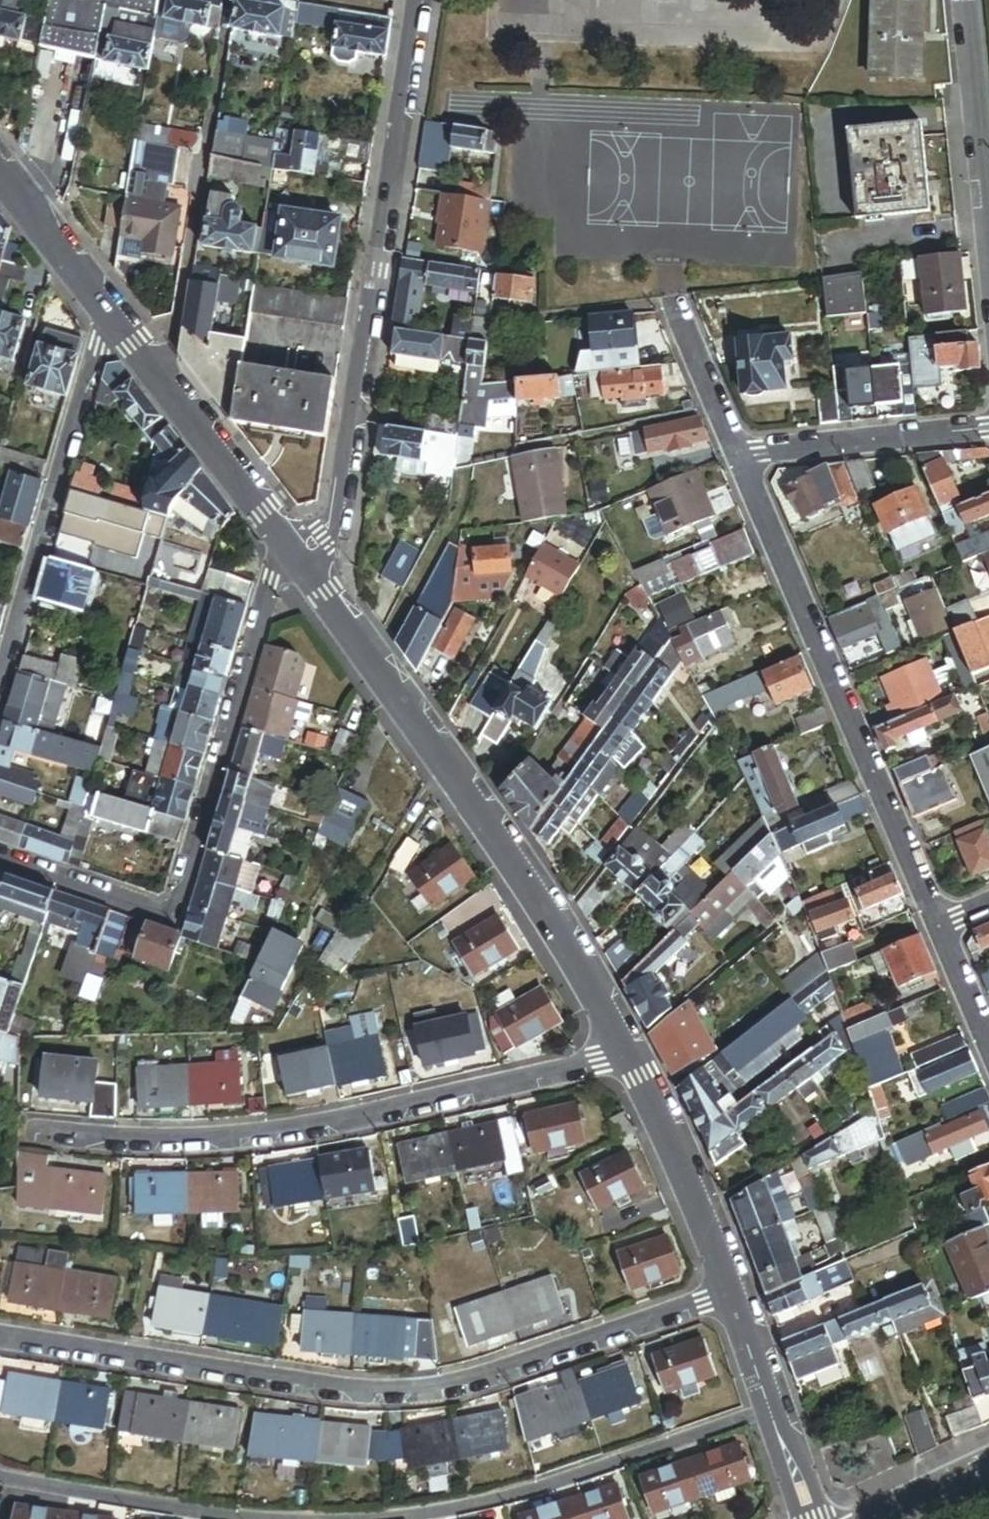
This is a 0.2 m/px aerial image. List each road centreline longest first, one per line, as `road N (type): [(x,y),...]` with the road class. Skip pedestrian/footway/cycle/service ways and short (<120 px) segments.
road 1 (residential): [(0,1338),(397,1396),(460,1387),(730,1293)]
road 2 (residential): [(19,1128),(129,1142),(255,1137),(628,1056)]
road 3 (residential): [(315,592),(416,0)]
road 4 (residential): [(0,860),(169,917),(278,543)]
road 5 (residential): [(315,592),(486,819),(628,1056)]
road 6 (residential): [(740,456),(938,928)]
road 7 (residential): [(775,1408),(505,1500),(393,1518)]
road 8 (residential): [(0,680),(103,312)]
road 9 (residential): [(103,312),(278,543)]
road 10 (residential): [(257,1518),(0,1478)]
road 11 (residential): [(628,1056),(686,1168),(730,1293)]
road 12 (residential): [(988,430),(740,456)]
road 13 (residential): [(988,239),(965,0)]
road 14 (residential): [(673,297),(740,456)]
road 15 (residential): [(0,175),(103,312)]
road 16 (residential): [(938,928),(988,1045)]
road 17 (residential): [(730,1293),(775,1408)]

